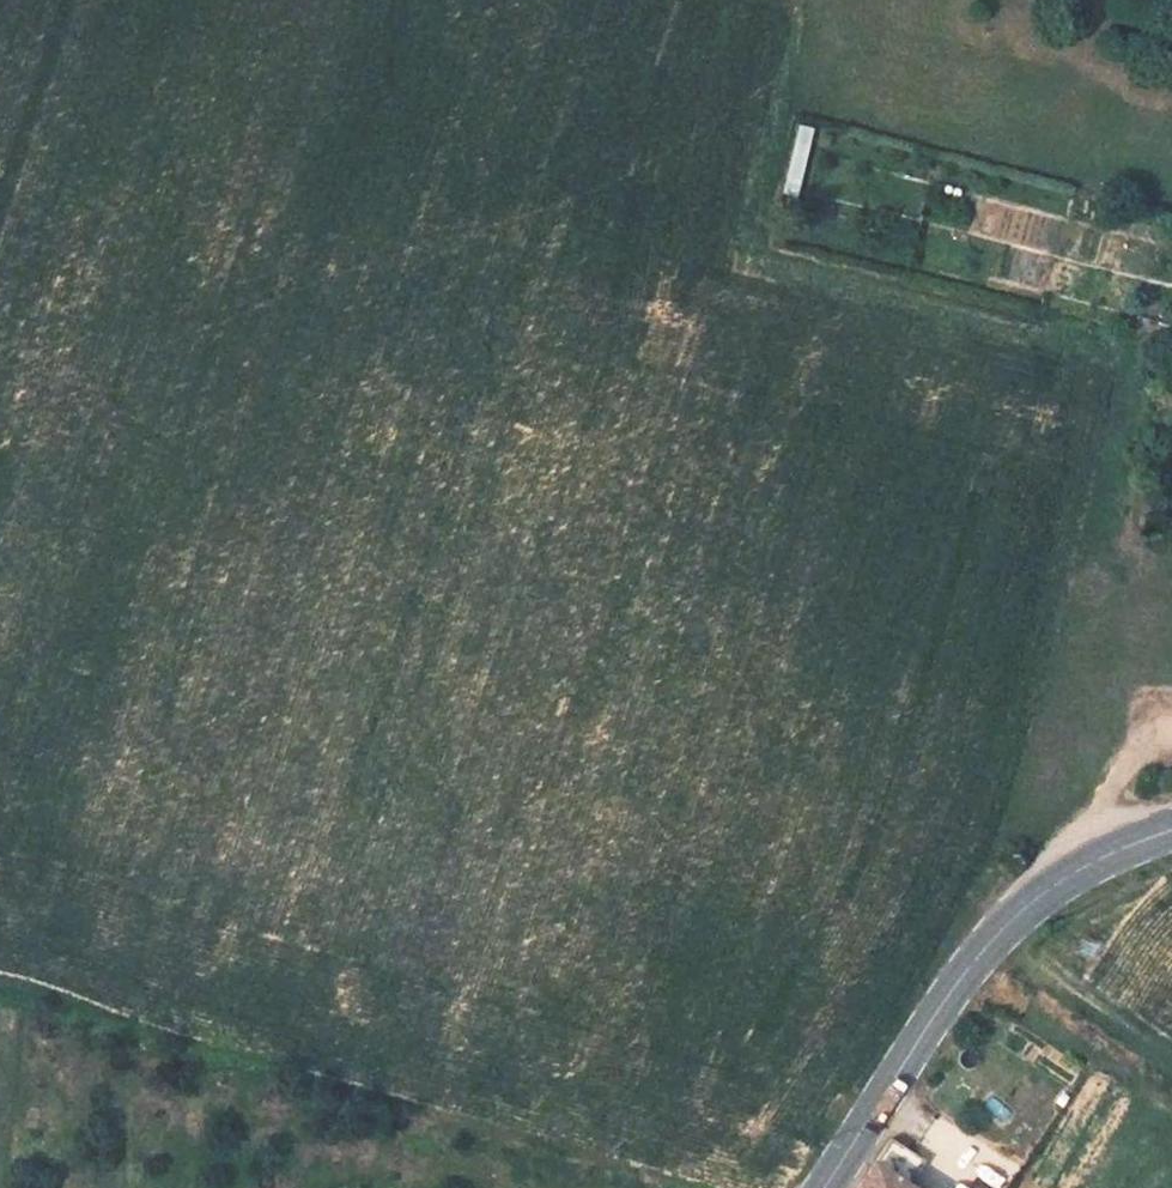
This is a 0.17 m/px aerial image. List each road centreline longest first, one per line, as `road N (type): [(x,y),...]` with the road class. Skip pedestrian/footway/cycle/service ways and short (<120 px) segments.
road 1 (secondary): [(825,1187),(942,1005),(1000,932),(1058,879),(1106,852),(1171,832)]

